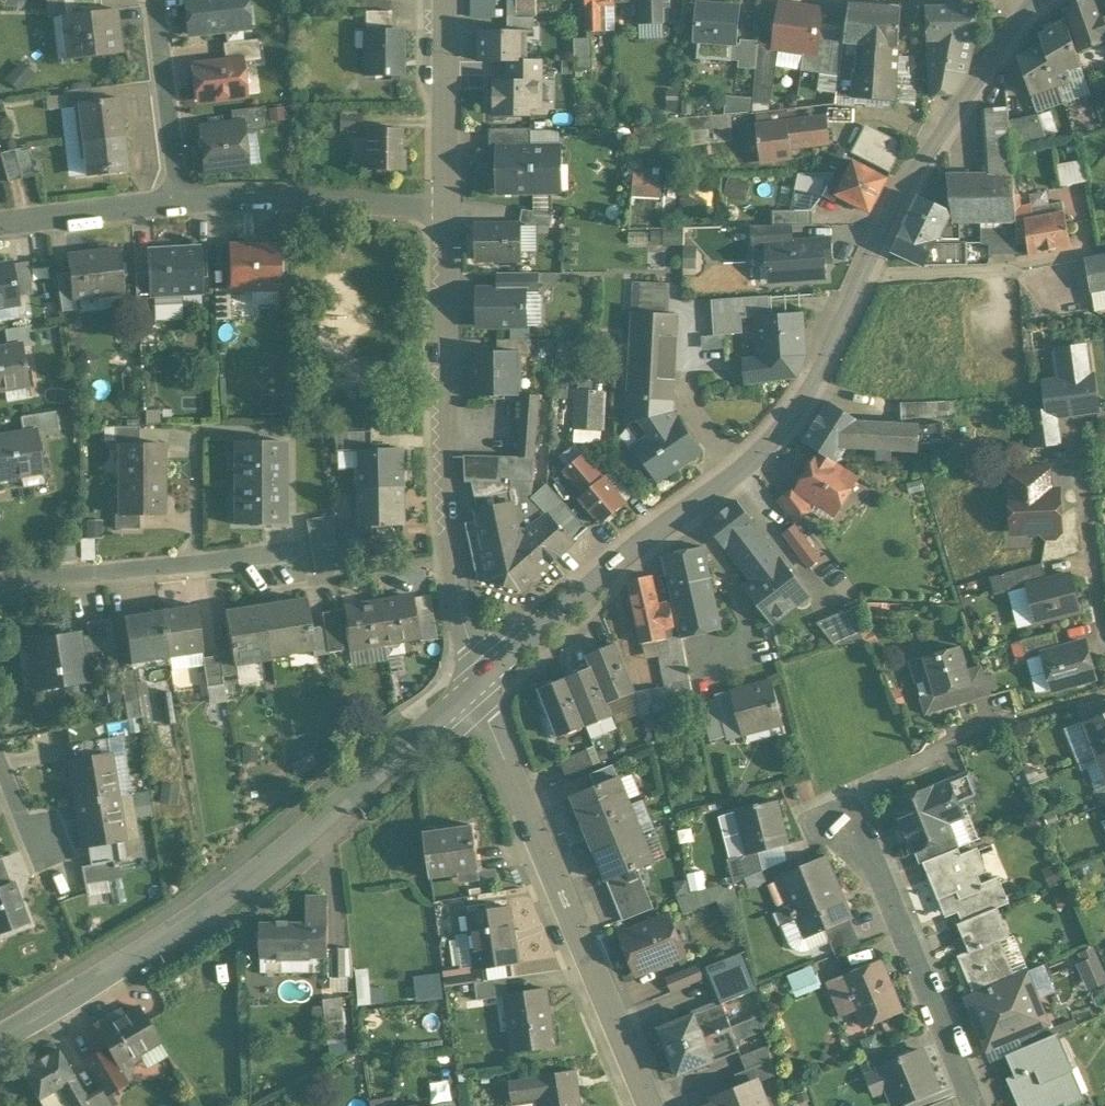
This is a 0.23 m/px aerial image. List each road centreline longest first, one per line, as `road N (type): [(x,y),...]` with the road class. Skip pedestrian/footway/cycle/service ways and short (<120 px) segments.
road 1 (residential): [(1033,2),(931,145),(818,378),(781,433),(488,687)]
road 2 (secondary): [(488,687),(232,895),(0,1041)]
road 3 (secondary): [(448,199),(445,462),(452,563),(488,687)]
road 4 (residential): [(652,1105),(549,865),(488,687)]
road 5 (residential): [(854,806),(974,1105)]
road 6 (residential): [(290,553),(0,583)]
road 7 (residential): [(448,199),(174,199)]
road 8 (residential): [(156,0),(174,199)]
road 9 (secondary): [(448,0),(448,199)]
road 10 (residential): [(174,199),(0,220)]
road 11 (residential): [(1104,625),(1076,465)]

